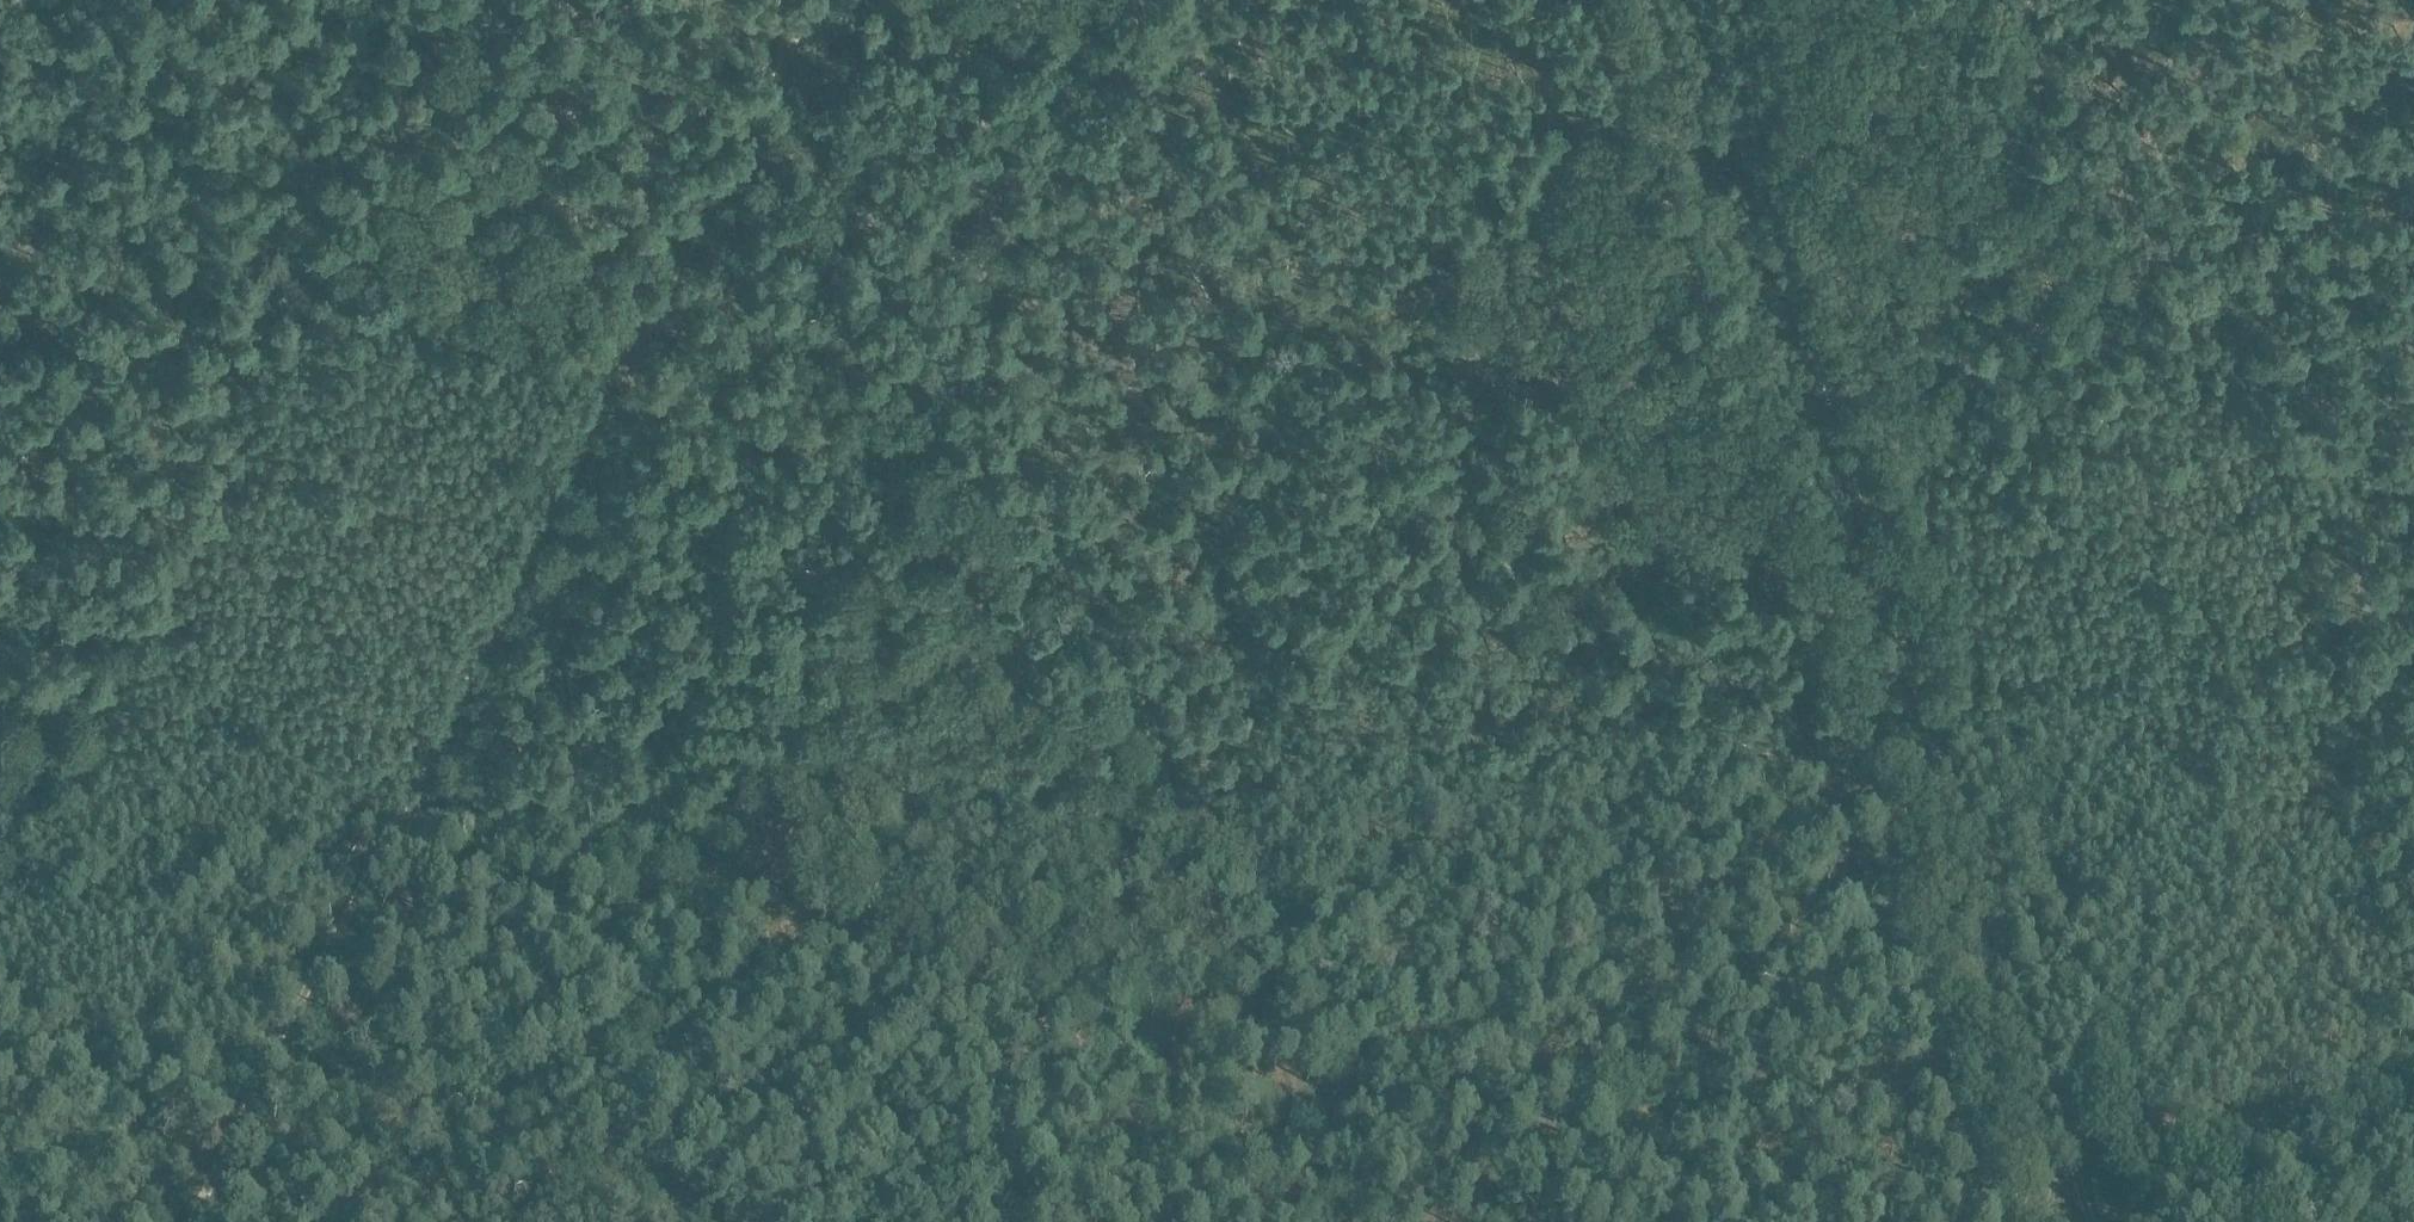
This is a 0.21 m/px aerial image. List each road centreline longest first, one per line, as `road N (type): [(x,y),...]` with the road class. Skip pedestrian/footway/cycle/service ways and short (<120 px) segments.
road 1 (track): [(185,1221),(812,0)]
road 2 (track): [(1694,0),(2089,1221)]

